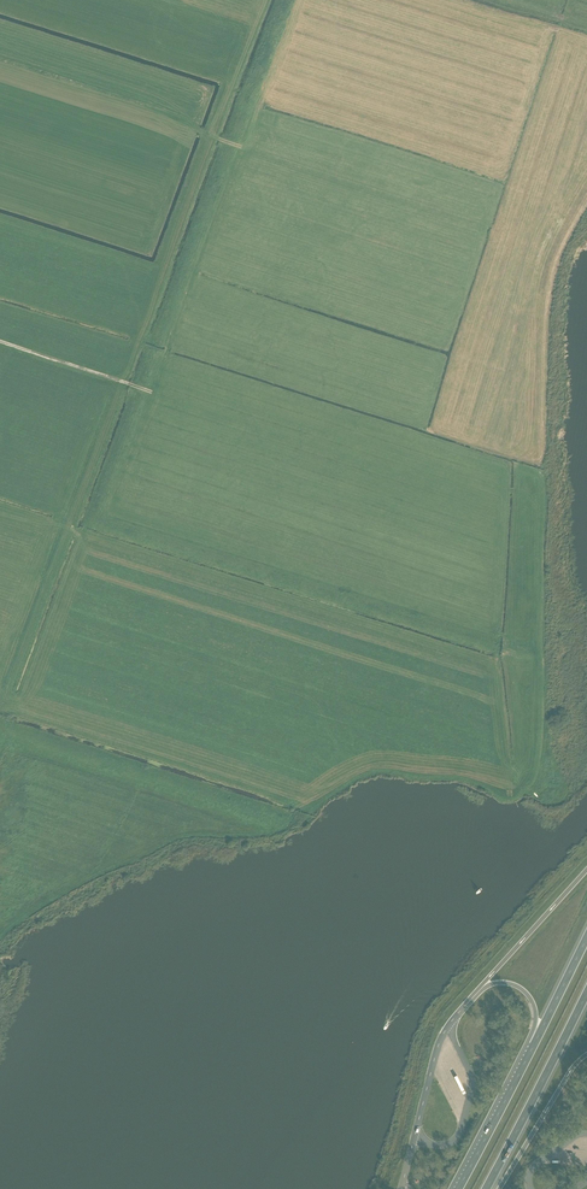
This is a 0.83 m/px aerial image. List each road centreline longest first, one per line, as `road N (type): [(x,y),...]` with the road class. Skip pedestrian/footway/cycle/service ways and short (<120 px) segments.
road 1 (motorway): [(586,869),(483,987),(507,983),(527,994),(535,1011),(533,1047)]
road 2 (motorway): [(486,1188),(586,995)]
road 3 (motorway): [(499,1188),(586,1054)]
road 4 (motorway): [(533,1047),(459,1188)]
road 5 (motorway): [(586,936),(533,1047)]

